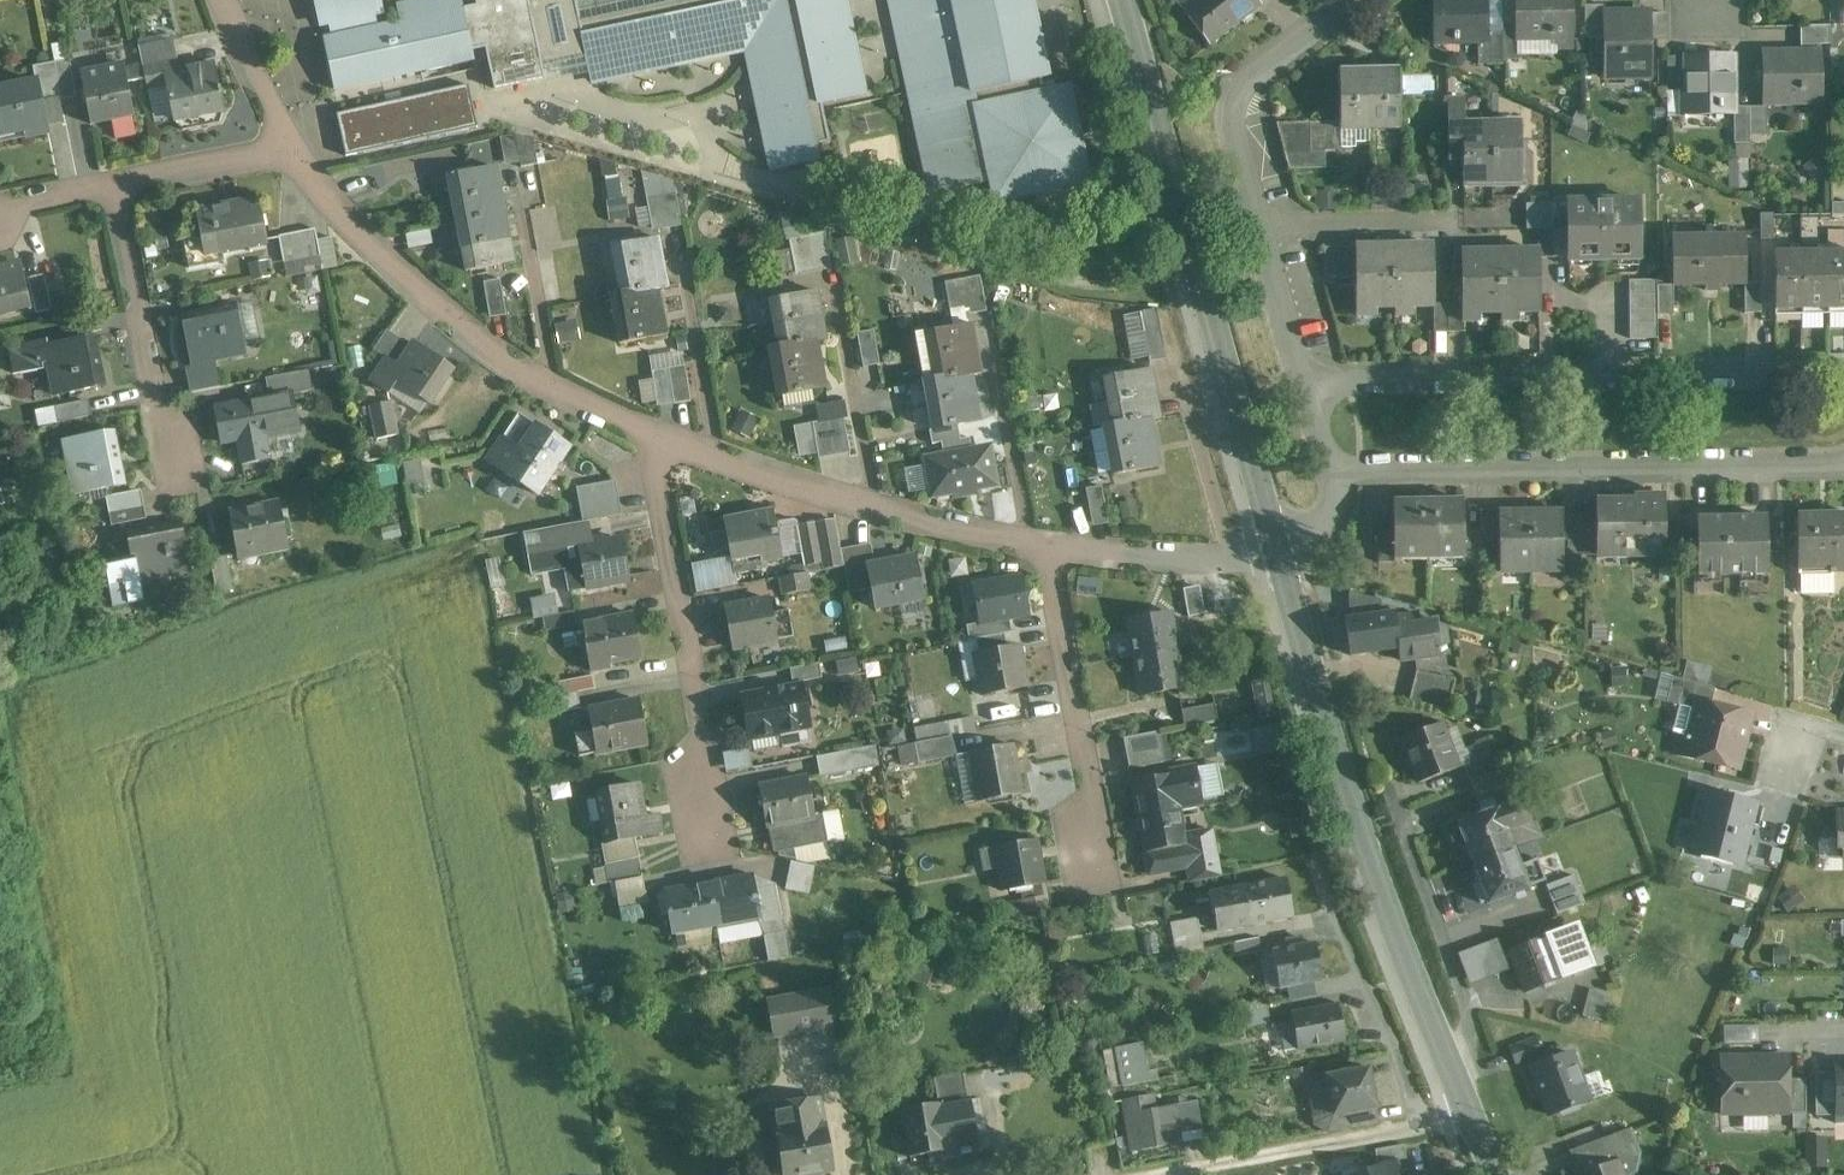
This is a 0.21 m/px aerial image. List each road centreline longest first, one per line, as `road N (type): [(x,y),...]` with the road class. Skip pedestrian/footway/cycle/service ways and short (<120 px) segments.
road 1 (tertiary): [(1283,547),(1401,927),(1502,1174)]
road 2 (tertiary): [(1127,0),(1283,547)]
road 3 (residential): [(1317,384),(1843,370)]
road 4 (residential): [(1843,463),(1332,473)]
road 5 (residential): [(654,431),(558,384),(448,313),(293,143)]
road 6 (residential): [(1356,0),(1255,77),(1249,121),(1317,384)]
road 7 (residential): [(1053,546),(879,507),(654,431)]
road 8 (residential): [(654,431),(725,818)]
road 9 (residential): [(1053,546),(1109,851)]
road 10 (residential): [(117,180),(156,395),(179,460)]
road 11 (residential): [(1283,547),(1239,556),(1053,546)]
road 12 (residential): [(293,143),(117,180)]
road 13 (residential): [(293,143),(224,0)]

